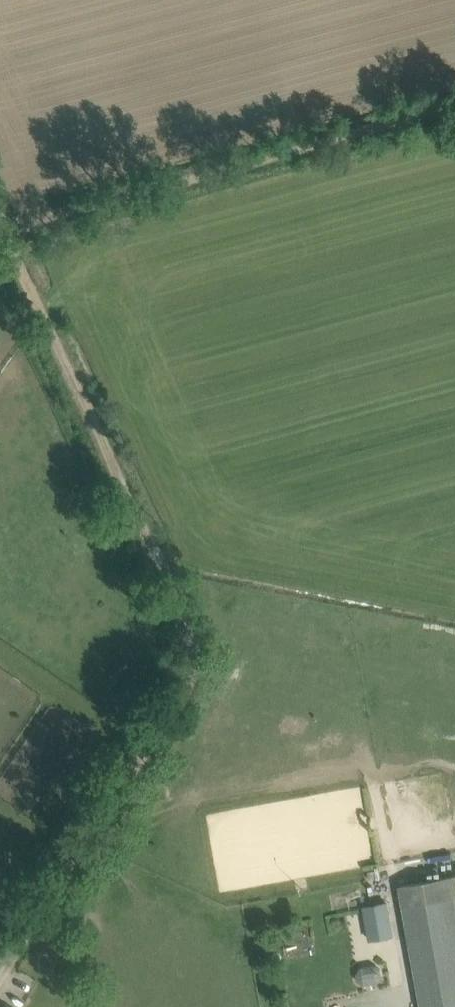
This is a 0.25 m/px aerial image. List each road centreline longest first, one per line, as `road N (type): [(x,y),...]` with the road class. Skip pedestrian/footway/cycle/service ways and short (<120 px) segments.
road 1 (track): [(0,973),(169,715),(190,659),(182,616),(0,225)]
road 2 (track): [(454,110),(3,230)]

